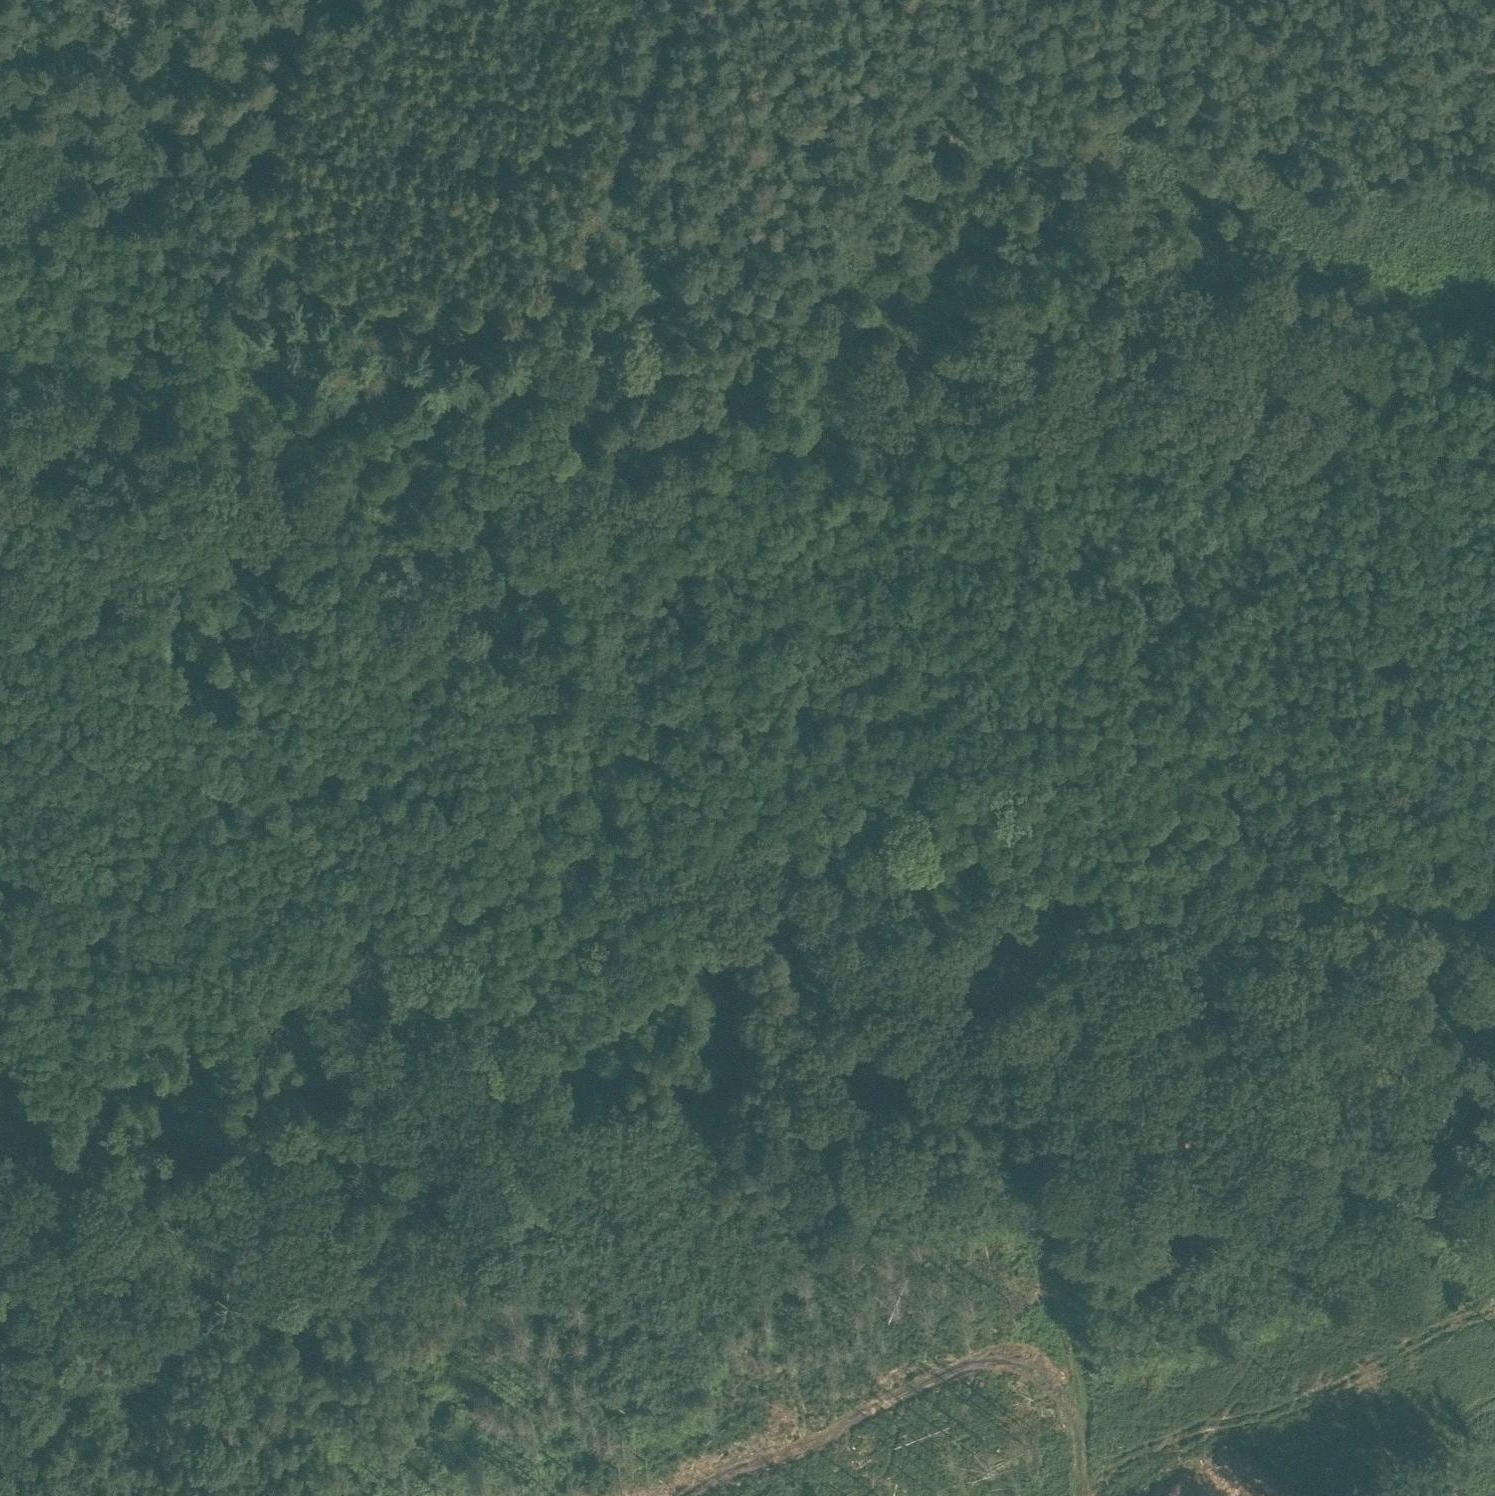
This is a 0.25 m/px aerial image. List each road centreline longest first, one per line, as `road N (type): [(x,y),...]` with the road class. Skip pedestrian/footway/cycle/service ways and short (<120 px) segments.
road 1 (track): [(1088,1236),(1088,1495)]

